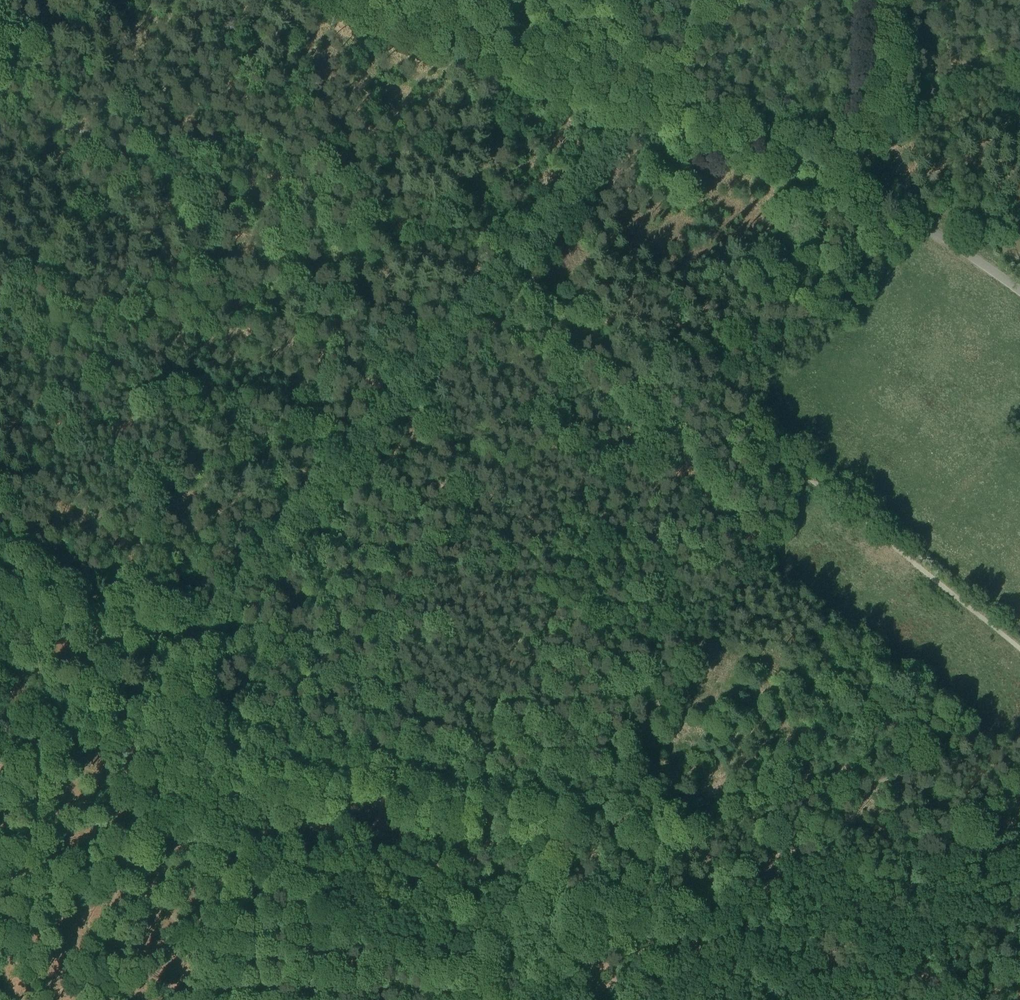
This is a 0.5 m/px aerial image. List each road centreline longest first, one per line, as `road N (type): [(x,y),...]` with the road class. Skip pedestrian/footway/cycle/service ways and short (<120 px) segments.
road 1 (unclassified): [(1019,290),(838,180),(568,76)]
road 2 (unclassified): [(368,0),(568,76)]
road 3 (track): [(874,0),(870,114),(849,185)]

